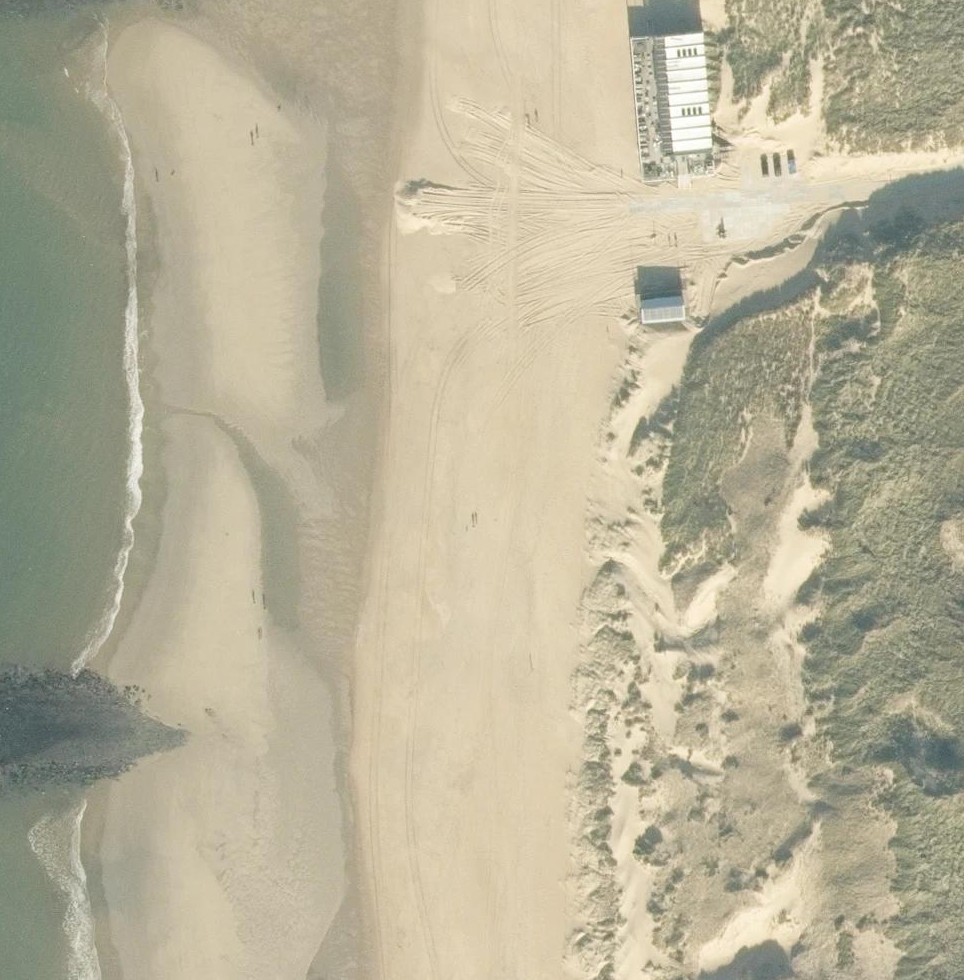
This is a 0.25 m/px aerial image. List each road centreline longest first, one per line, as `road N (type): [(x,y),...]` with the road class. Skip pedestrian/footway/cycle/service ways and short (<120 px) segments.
road 1 (unclassified): [(631,207),(841,197),(963,169)]

